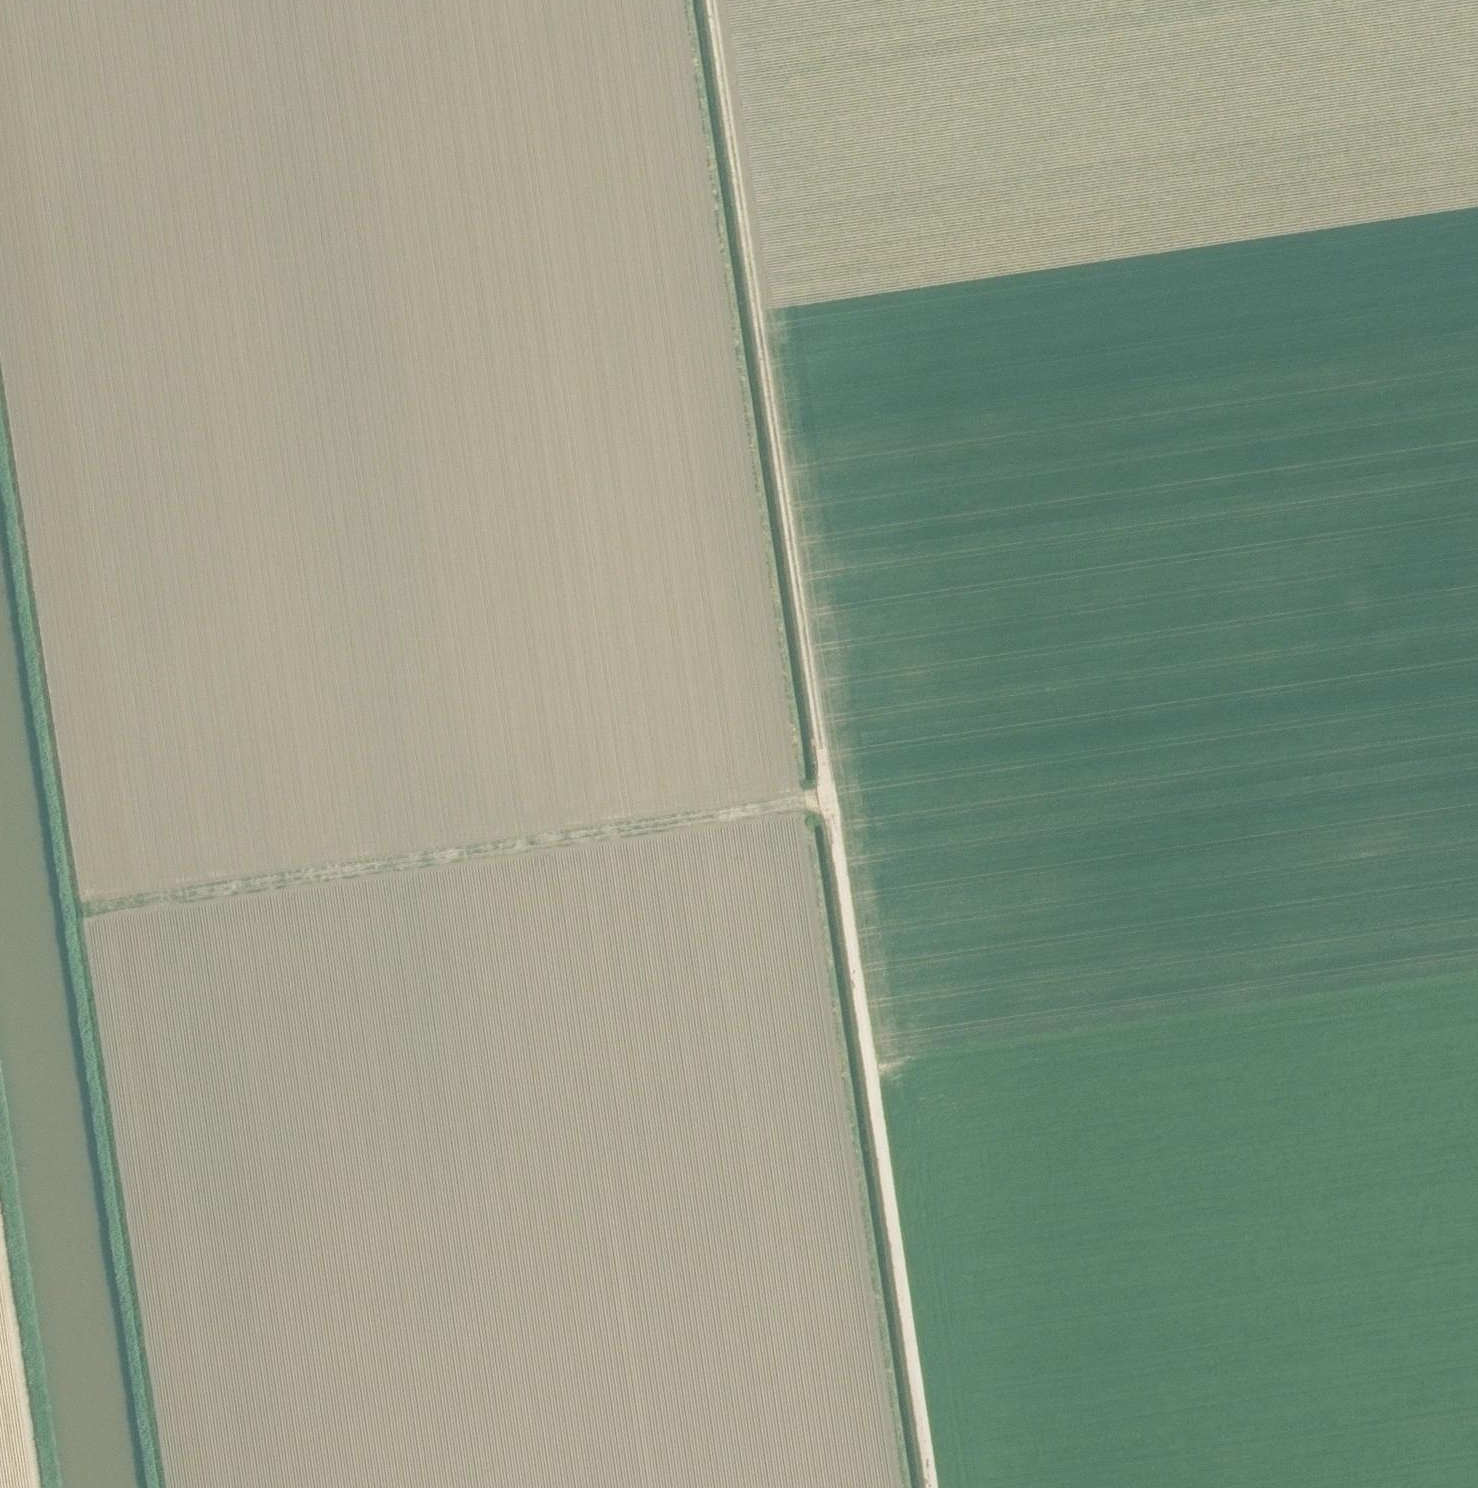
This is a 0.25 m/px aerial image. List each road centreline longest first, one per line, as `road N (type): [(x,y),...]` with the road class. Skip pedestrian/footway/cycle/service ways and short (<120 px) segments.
road 1 (track): [(930,1487),(711,0)]

